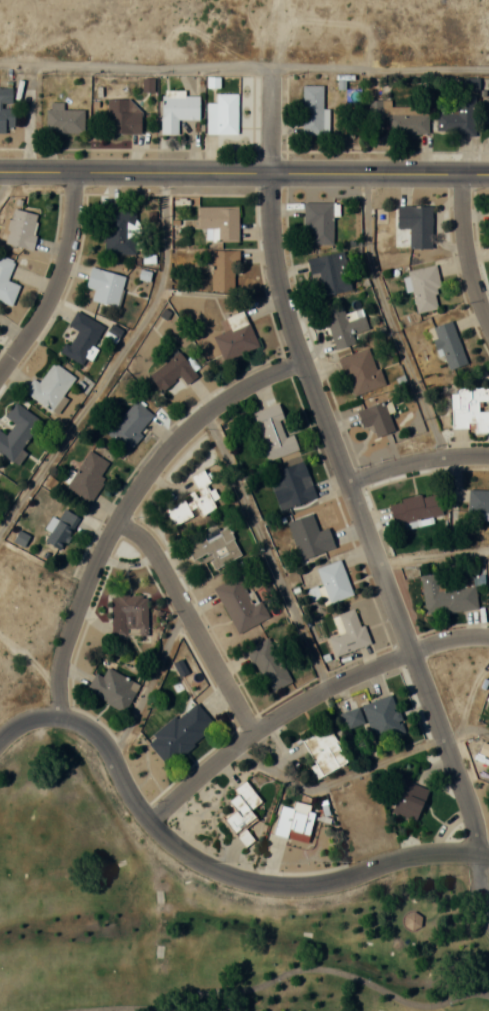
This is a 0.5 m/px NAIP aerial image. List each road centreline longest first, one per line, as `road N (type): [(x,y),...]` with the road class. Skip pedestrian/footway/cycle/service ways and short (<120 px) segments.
road 1 (residential): [(488,917),(470,814),(278,294),(270,234),(273,68)]
road 2 (residential): [(488,857),(426,851),(318,885),(253,883),(203,865),(161,834),(126,791),(100,738),(82,724),(32,718),(0,739)]
road 3 (tertiary): [(0,171),(488,173)]
road 4 (residential): [(58,717),(76,621),(139,491),(213,411),(300,360)]
road 5 (residential): [(148,821),(252,732),(332,684),(448,639),(488,637)]
road 6 (residential): [(252,732),(156,553),(121,523)]
road 7 (residential): [(0,379),(63,275),(75,220),(73,171)]
road 8 (residential): [(488,328),(464,257),(461,173)]
road 9 (residential): [(346,483),(428,459),(488,456)]

